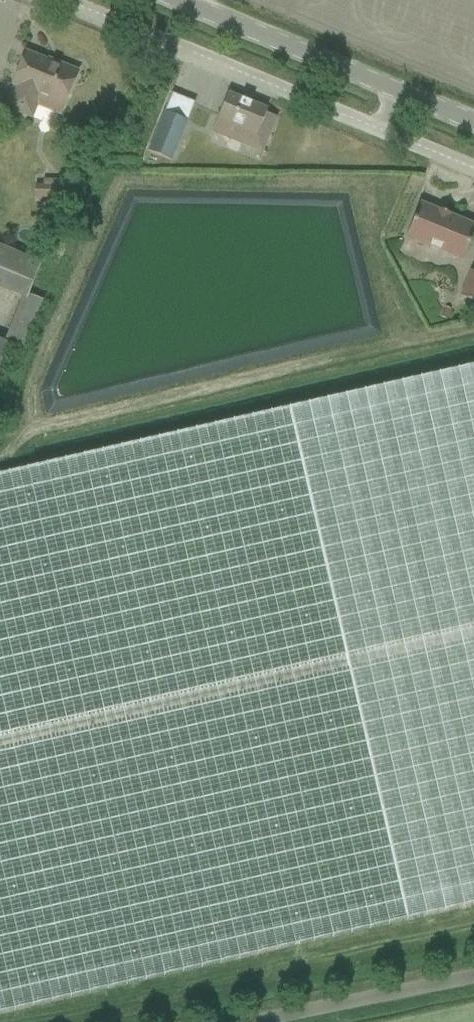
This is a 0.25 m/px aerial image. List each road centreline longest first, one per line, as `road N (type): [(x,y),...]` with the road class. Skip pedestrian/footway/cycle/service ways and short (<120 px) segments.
road 1 (secondary): [(473,124),(174,0)]
road 2 (unclassified): [(266,1021),(473,977)]

